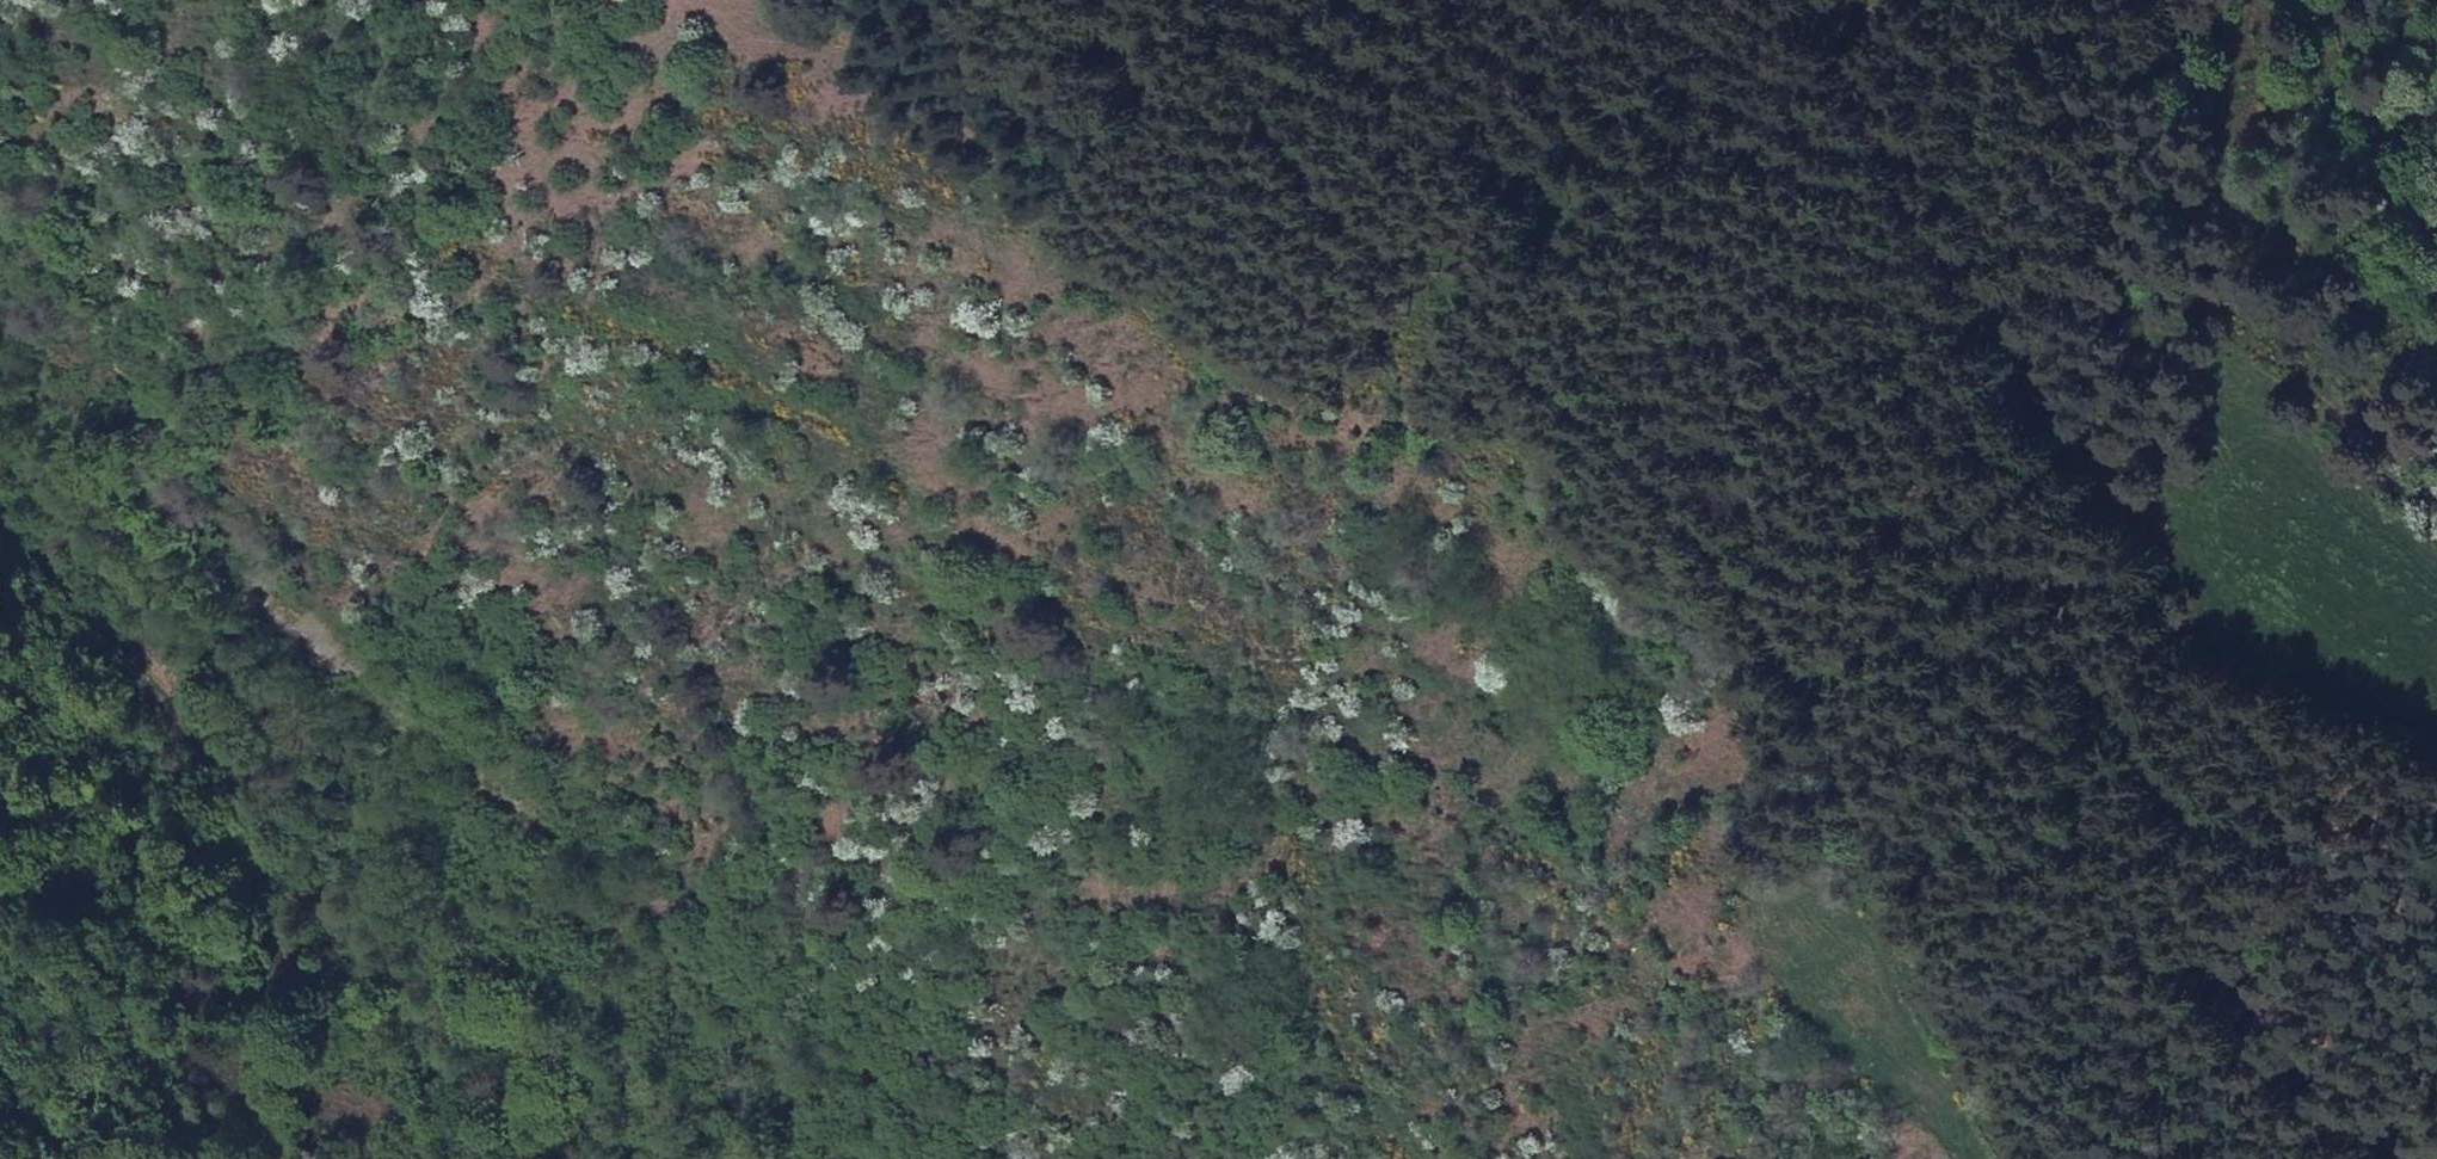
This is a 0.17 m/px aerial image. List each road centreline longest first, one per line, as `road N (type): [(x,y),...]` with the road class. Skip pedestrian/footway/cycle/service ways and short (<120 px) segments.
road 1 (track): [(338,1158),(291,968),(145,675),(0,531)]

